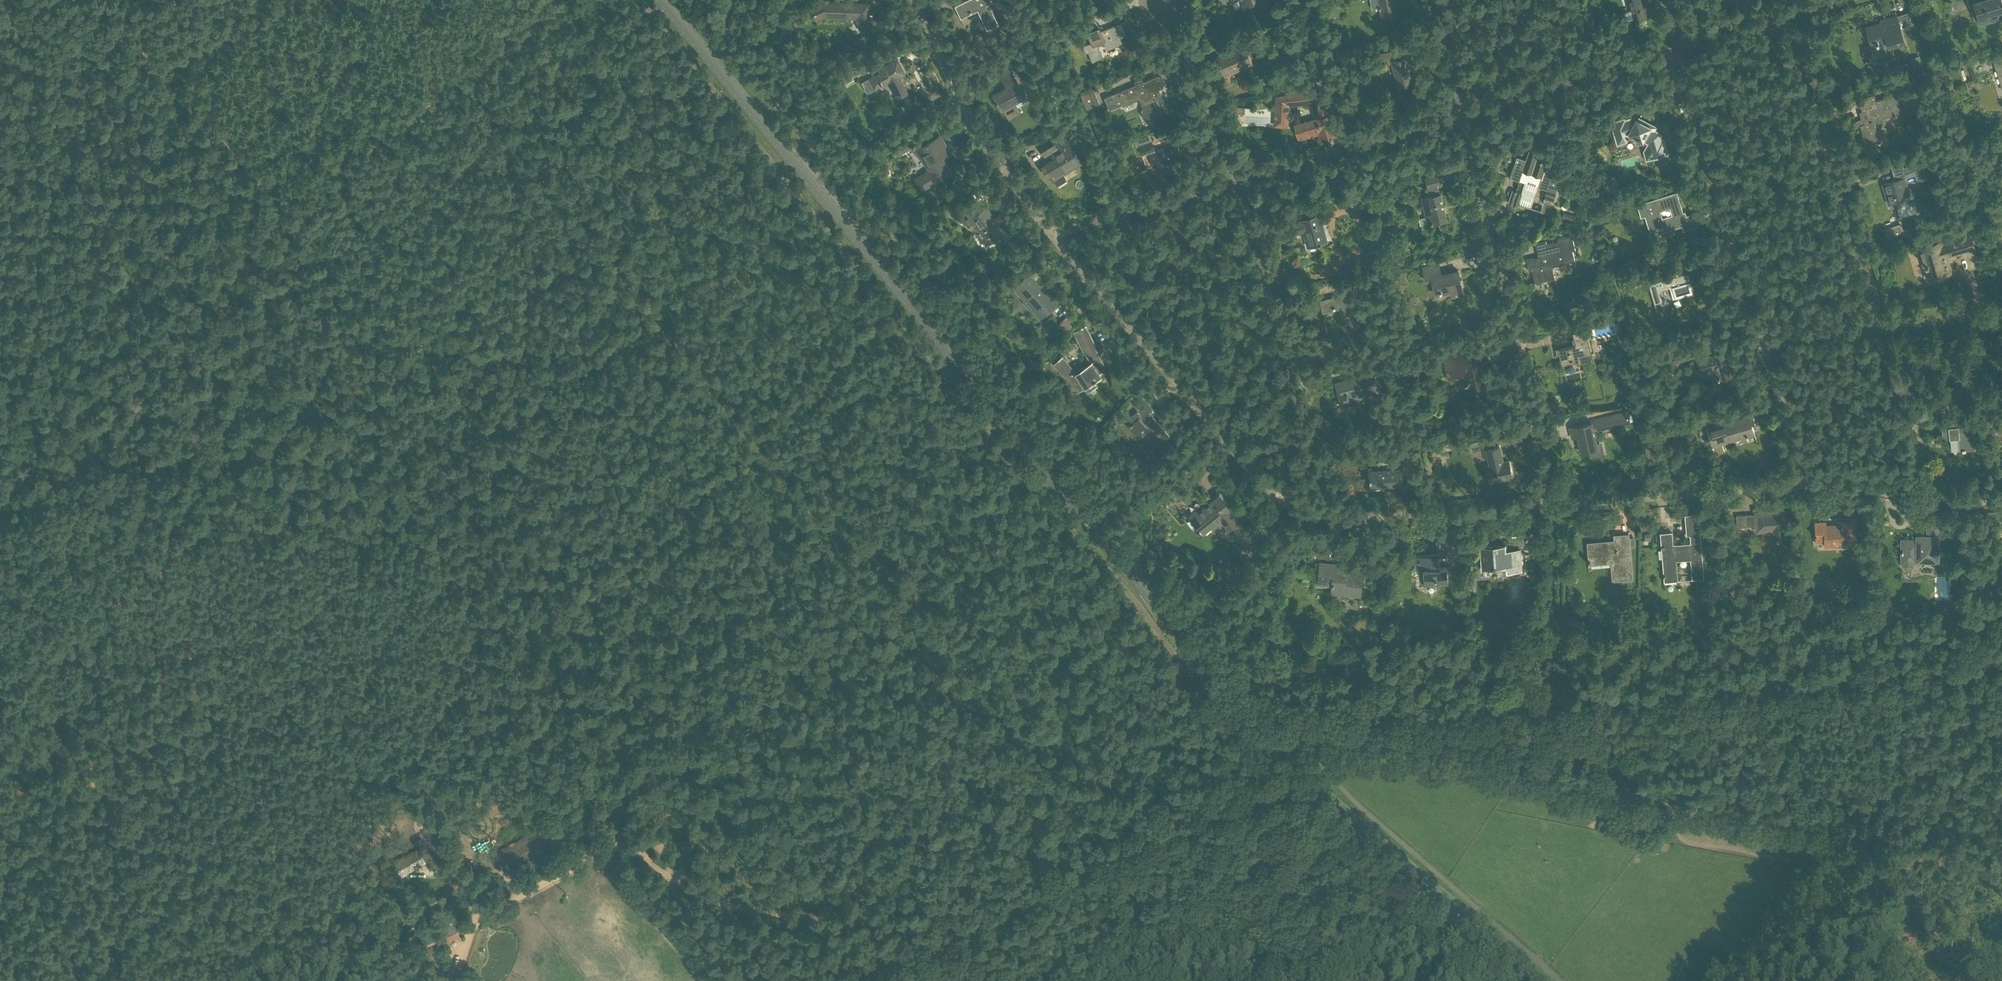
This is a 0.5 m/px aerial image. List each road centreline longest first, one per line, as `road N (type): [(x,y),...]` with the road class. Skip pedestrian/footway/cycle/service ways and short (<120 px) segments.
road 1 (track): [(928,939),(1276,782),(1293,766),(1295,732),(1321,722),(2001,665)]
road 2 (primary): [(1165,619),(659,0)]
road 3 (primary): [(1541,980),(1293,766),(1165,619)]
road 4 (residential): [(1551,506),(1463,113)]
road 5 (residential): [(1056,238),(1281,501)]
road 6 (residential): [(1281,501),(1292,455),(1290,386),(1242,182)]
road 7 (residential): [(1881,327),(1783,18)]
road 8 (residential): [(1761,337),(1670,52)]
road 9 (residential): [(911,0),(990,155),(1056,238)]
road 10 (residential): [(1281,501),(1337,520),(1551,506)]
road 11 (residential): [(1551,506),(1808,484)]
road 12 (residential): [(1242,182),(1463,113)]
road 13 (track): [(623,847),(479,919),(451,980)]
road 14 (residential): [(1463,113),(1670,52)]
road 15 (track): [(676,882),(747,909),(883,924)]
road 16 (residential): [(1242,182),(1170,0)]
road 17 (residential): [(1056,238),(1242,182)]
road 18 (residential): [(1808,484),(2001,500)]
road 19 (residential): [(1165,619),(1242,554),(1281,501)]
road 20 (residential): [(1808,484),(1761,337)]
road 21 (residential): [(1881,327),(2001,313)]
road 22 (residential): [(1761,337),(1881,327)]

